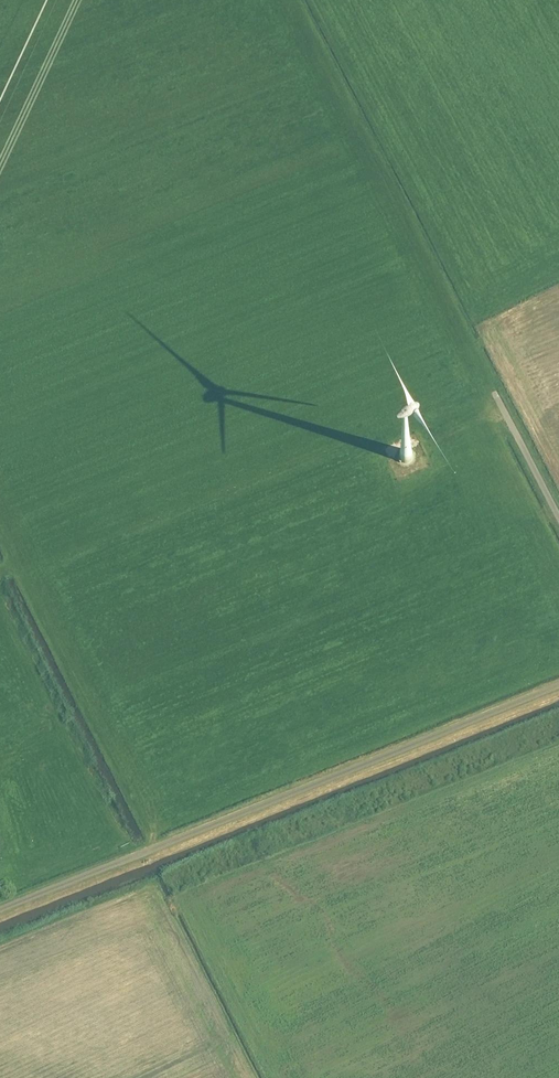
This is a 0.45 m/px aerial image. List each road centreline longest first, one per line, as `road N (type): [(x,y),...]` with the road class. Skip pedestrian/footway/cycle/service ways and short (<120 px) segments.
road 1 (unclassified): [(0,910),(558,686)]
road 2 (track): [(495,391),(558,516)]

